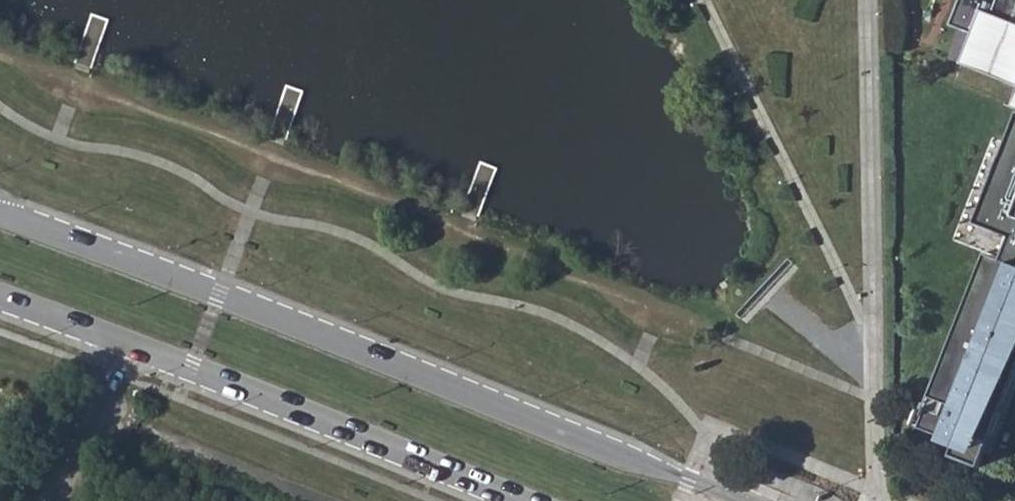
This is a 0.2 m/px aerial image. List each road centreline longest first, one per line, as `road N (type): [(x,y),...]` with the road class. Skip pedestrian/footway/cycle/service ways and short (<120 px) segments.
road 1 (tertiary): [(742,500),(0,214)]
road 2 (tertiary): [(134,345),(526,500)]
road 3 (unclassified): [(338,500),(99,407)]
road 4 (tertiary): [(0,296),(134,345)]

